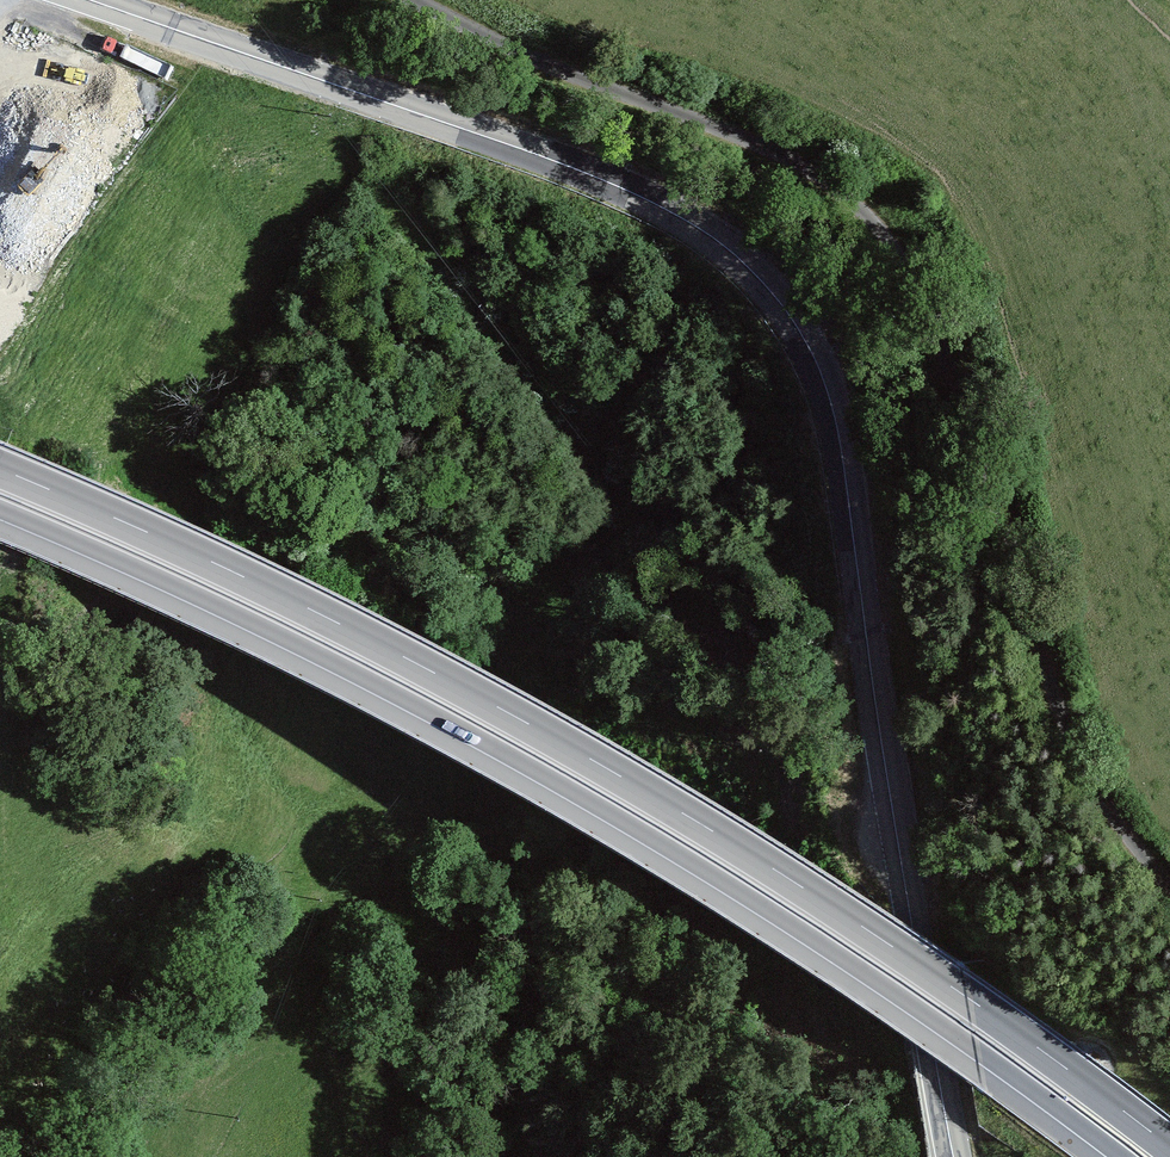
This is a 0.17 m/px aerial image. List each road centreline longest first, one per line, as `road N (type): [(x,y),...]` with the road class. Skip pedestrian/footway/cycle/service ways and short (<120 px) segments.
road 1 (secondary): [(953,1156),(837,428),(813,357),(775,297),(695,226),(598,178),(87,0)]
road 2 (trunk): [(1169,1147),(877,937),(606,768),(324,616),(0,469)]
road 3 (trunk): [(0,509),(309,650),(585,799),(858,968),(1122,1156)]
road 4 (track): [(415,0),(555,67),(784,156),(885,237),(943,350),(1071,734),(1118,825),(1169,885)]

